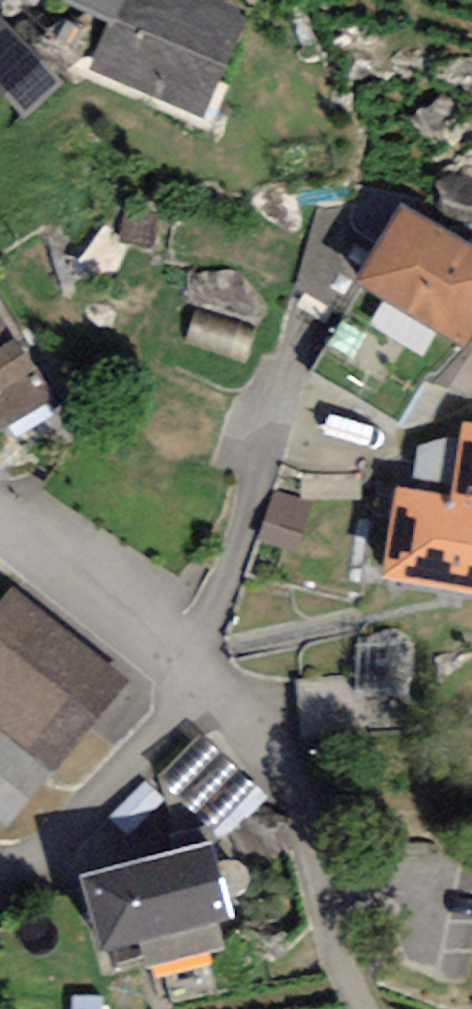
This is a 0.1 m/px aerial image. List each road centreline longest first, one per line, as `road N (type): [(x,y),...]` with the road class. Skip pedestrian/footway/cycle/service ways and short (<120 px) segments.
road 1 (track): [(0,859),(85,810),(174,652)]
road 2 (residential): [(174,652),(0,523)]

